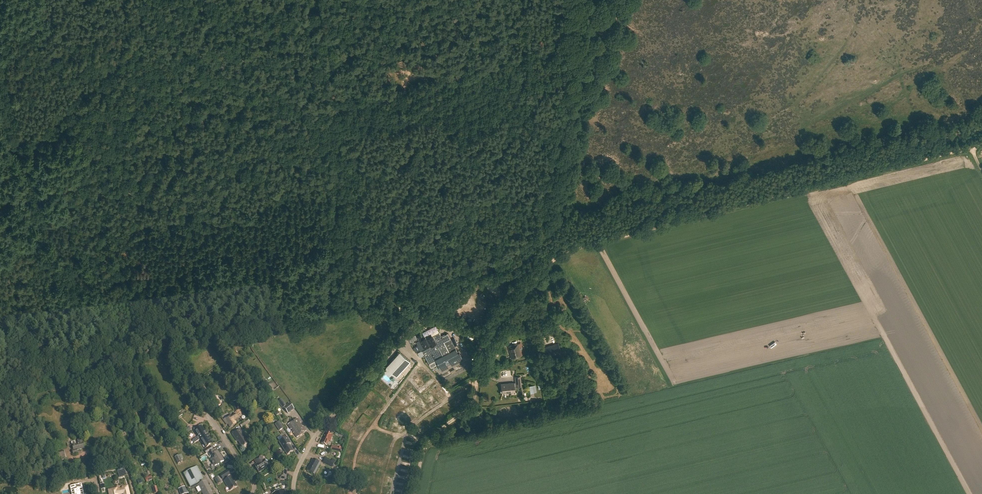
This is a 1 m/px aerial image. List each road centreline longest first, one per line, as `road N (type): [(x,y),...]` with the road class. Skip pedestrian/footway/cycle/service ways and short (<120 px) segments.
road 1 (track): [(553,261),(971,147)]
road 2 (residential): [(293,493),(295,473),(325,423),(415,322),(436,320),(485,339)]
road 3 (track): [(476,382),(474,401),(424,449),(414,493)]

